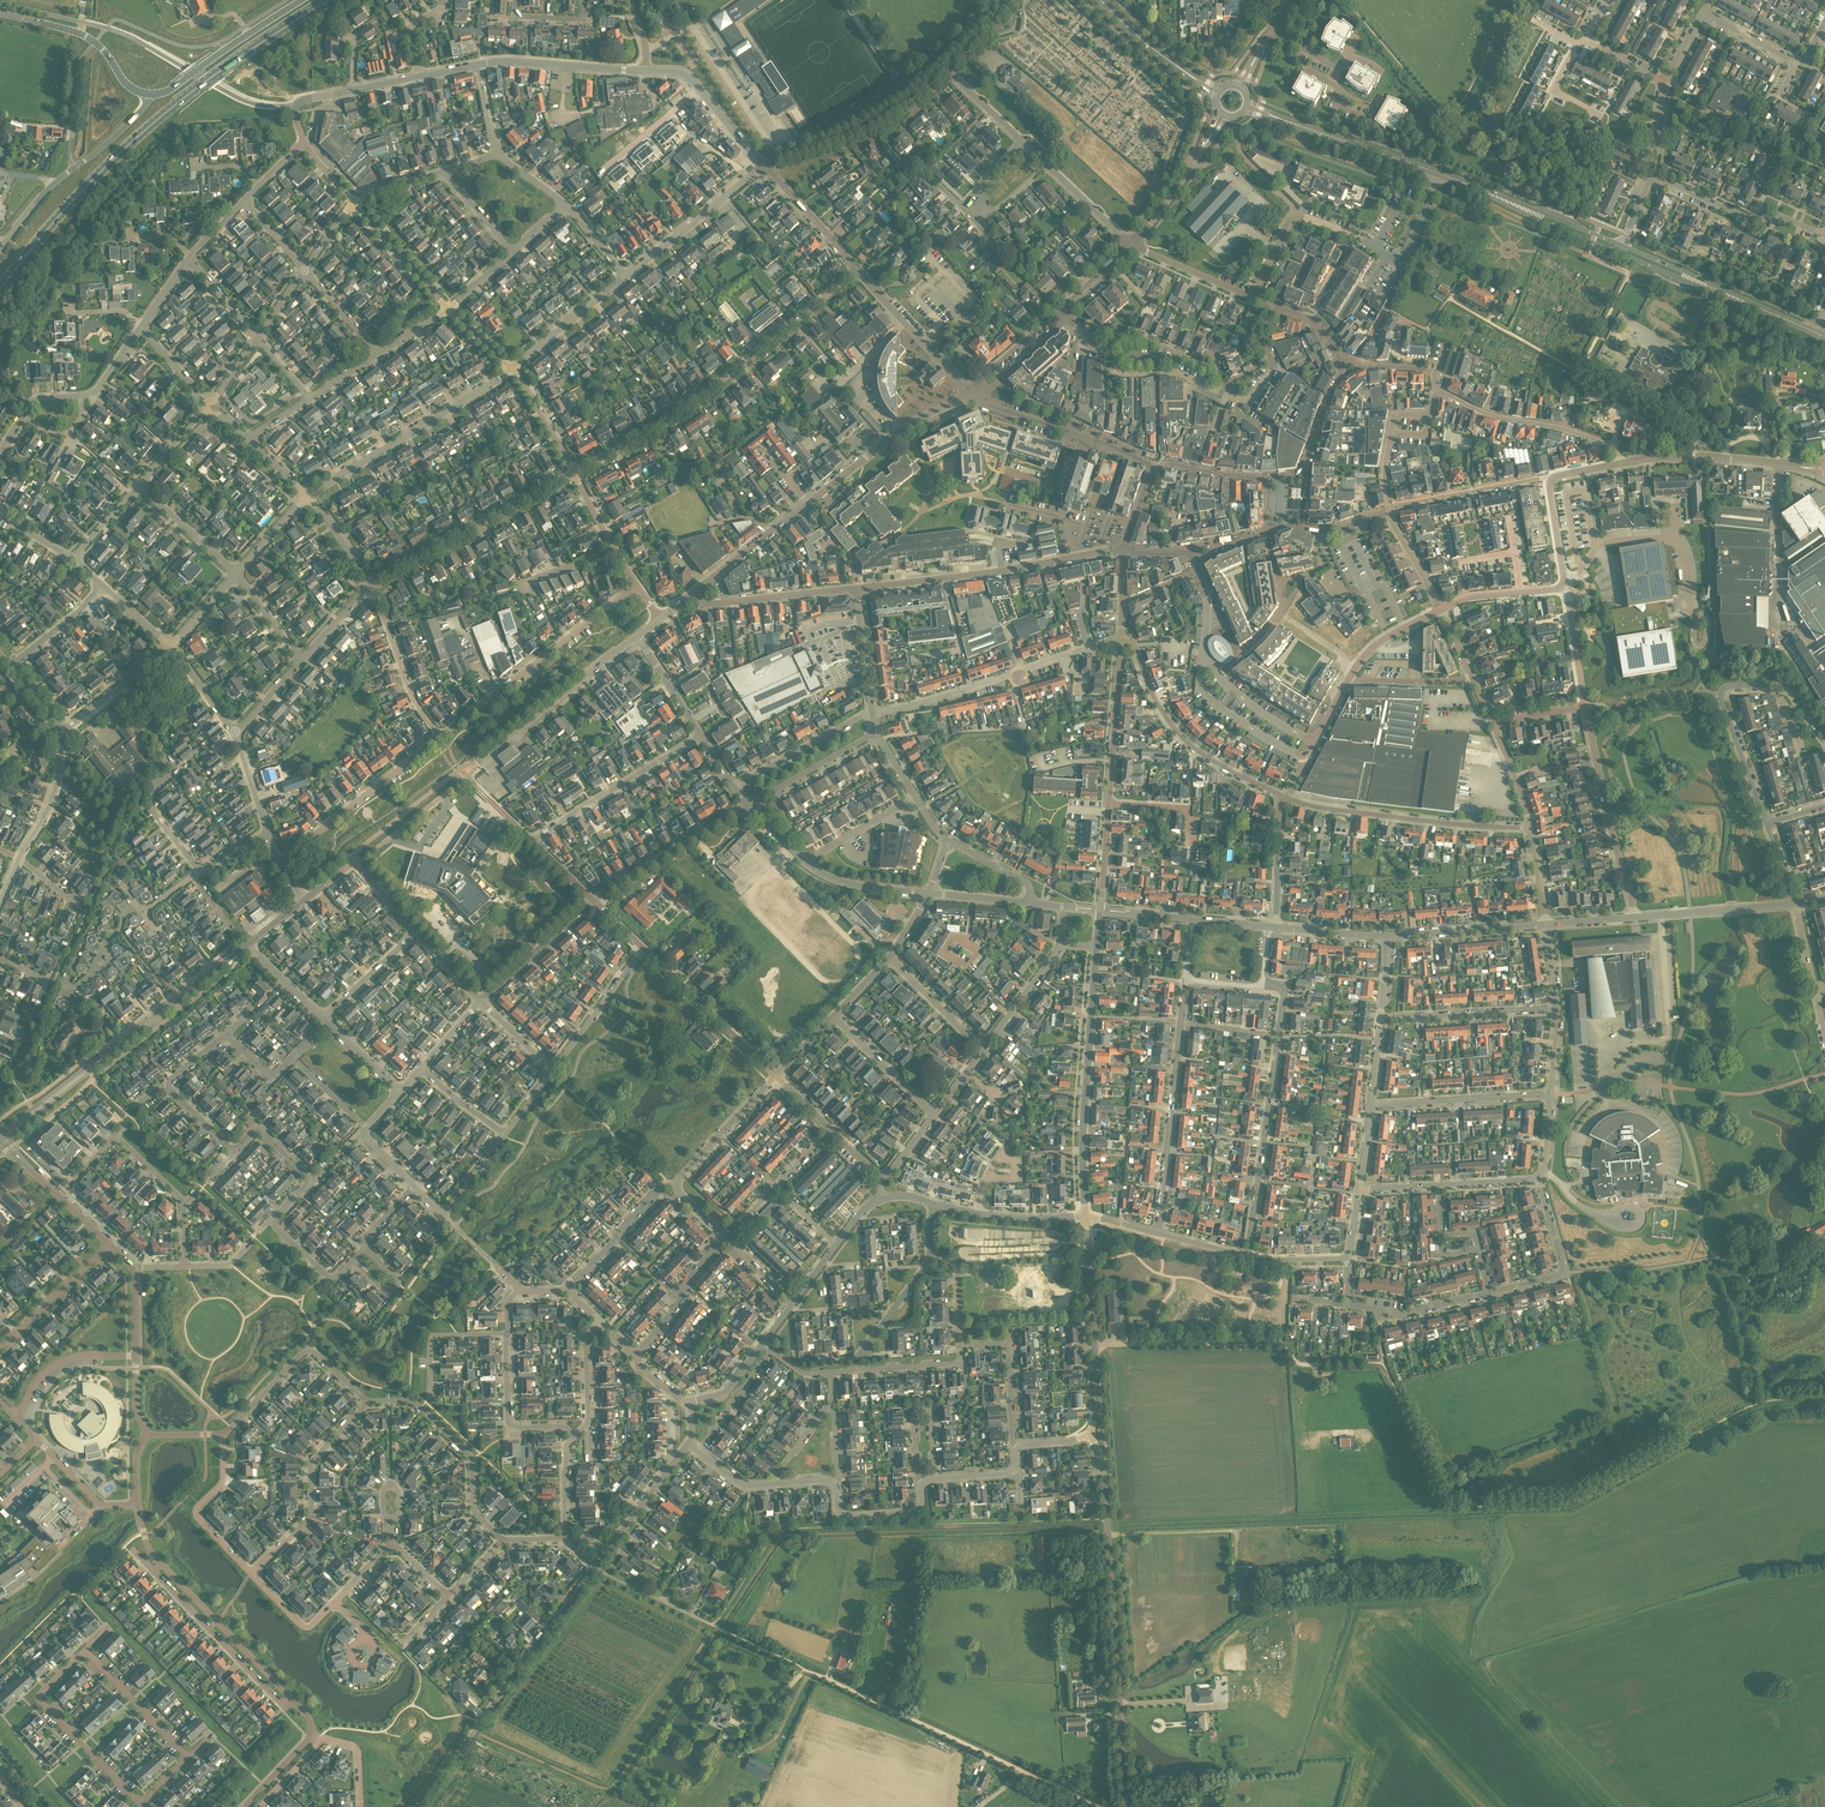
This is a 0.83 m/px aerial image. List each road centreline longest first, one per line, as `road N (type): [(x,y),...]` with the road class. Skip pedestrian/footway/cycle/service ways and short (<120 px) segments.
road 1 (primary): [(0,290),(134,141),(233,61),(327,0)]
road 2 (tertiary): [(1128,1806),(1104,1469),(1091,1434)]
road 3 (residential): [(574,473),(719,383),(857,268)]
road 4 (track): [(785,1658),(1097,1806)]
road 5 (tertiary): [(2,1136),(249,944)]
road 6 (unclassified): [(417,1806),(594,1567)]
road 7 (residential): [(594,900),(530,839),(702,735)]
road 8 (tertiary): [(1085,1216),(1096,947)]
road 9 (residential): [(440,736),(637,586)]
road 10 (secondary): [(1480,188),(1247,107)]
road 11 (residential): [(1287,795),(1444,823),(1530,828)]
road 12 (residential): [(1287,795),(1219,764),(1181,736),(1150,690),(1135,647),(1120,639)]
road 13 (unclassified): [(309,494),(511,368)]
road 14 (residential): [(372,583),(574,473)]
road 15 (residential): [(1279,1035),(1247,1254)]
road 16 (tertiary): [(1091,1434),(1099,1402),(1085,1216)]
road 17 (residential): [(251,1573),(309,1518),(311,1462),(367,1401)]
road 18 (residential): [(141,1804),(37,1695),(85,1649)]
road 19 (residential): [(1634,917),(1585,706)]
road 20 (residential): [(1160,1233),(1182,1023)]
road 21 (unclassified): [(929,894),(826,877),(747,806)]
road 22 (unclassified): [(764,166),(859,131),(946,70)]
road 23 (tertiary): [(637,637),(475,765)]
road 24 (residential): [(279,861),(440,736)]
road 25 (residential): [(153,1571),(284,1708),(292,1700)]
road 26 (residential): [(502,1540),(474,1514),(471,1454),(415,1402),(389,1401)]
road 27 (unclassified): [(292,1700),(160,1564)]
road 28 (residential): [(367,1401),(310,1349),(232,1429)]
road 29 (residential): [(776,1076),(644,948)]
road 30 (residential): [(1551,1095),(1370,1105)]
road 31 (secondary): [(301,0),(174,86),(149,94)]
road 32 (residential): [(594,900),(747,806)]
road 33 (unclassified): [(624,275),(764,166)]
road 34 (secondary): [(0,13),(87,37),(131,88),(149,94)]
road 35 (residential): [(1557,1007),(1381,1016)]
road 36 (residential): [(1489,1292),(1564,1271),(1539,1177)]
road 37 (residential): [(1270,308),(1314,319),(1346,364),(1354,364),(1386,308)]
road 38 (residential): [(251,1573),(195,1511),(224,1480),(223,1434)]
road 39 (residential): [(440,736),(411,692),(372,583)]
road 40 (tertiary): [(694,592),(708,604),(857,589)]
road 41 (unclassified): [(478,64),(645,70)]
road 42 (secondary): [(1618,252),(1772,312)]
road 43 (secondary): [(1772,312),(1621,245)]
road 44 (unclassified): [(967,391),(857,268)]
road 45 (tertiary): [(1109,803),(1120,639)]
road 46 (unclassified): [(1634,917),(1796,905)]
road 47 (residential): [(1082,436),(1150,466),(1123,549)]
road 48 (residential): [(924,1483),(913,1411),(932,1410),(935,1478)]
road 49 (residential): [(575,1435),(568,1428),(510,1425),(506,1334)]
road 50 (unclassified): [(1546,924),(1388,936)]
road 51 (residential): [(872,713),(733,787)]
road 52 (tertiary): [(1131,243),(1223,116)]
road 53 (residential): [(1202,659),(1203,691),(1217,705),(1307,759)]
road 54 (tertiary): [(475,765),(465,765),(354,861)]
road 55 (residential): [(1481,411),(1598,440),(1616,449),(1620,464)]
road 56 (tertiary): [(354,861),(475,765)]
road 57 (residential): [(568,1290),(664,1185),(675,1185)]
road 58 (residential): [(553,1071),(644,948)]
road 59 (residential): [(480,1001),(594,900)]
road 60 (secondary): [(1480,188),(1618,252)]
road 61 (secondary): [(1621,245),(1480,188)]
road 62 (residential): [(0,1348),(109,1245)]
road 63 (secondary): [(1217,93),(1100,0)]
road 64 (residential): [(85,1649),(188,1757)]
road 65 (residential): [(747,806),(876,732)]
road 66 (residential): [(675,1185),(776,1076)]
road 67 (residential): [(636,1357),(726,1239)]
road 68 (residential): [(135,1356),(60,1362),(15,1418)]
road 69 (tertiary): [(857,589),(1003,572)]
road 70 (unclassified): [(511,368),(624,275)]
road 71 (tertiary): [(694,592),(808,503)]
road 72 (residential): [(872,713),(1011,675)]
road 73 (residential): [(1316,742),(1260,711),(1202,659)]
road 74 (unclassified): [(447,309),(354,202)]
road 75 (unclassified): [(19,858),(54,796),(63,727)]
road 76 (residential): [(1767,823),(1725,689)]
road 77 (residential): [(934,1114),(834,1016)]
road 78 (residential): [(961,1348),(953,1363),(832,1372)]
road 79 (unclassified): [(857,268),(764,166)]
road 80 (residential): [(429,1396),(430,1336),(506,1334)]
road 81 (residential): [(1254,298),(1131,243)]
road 82 (residential): [(594,1567),(715,1626)]
road 83 (unclassified): [(63,727),(170,646)]
road 84 (residential): [(833,1485),(838,1509),(852,1517),(918,1509),(924,1483)]
road 85 (residential): [(1276,926),(1279,810),(1287,795)]
road 86 (residential): [(984,1048),(889,958)]
road 87 (residential): [(37,1439),(100,1506),(138,1503)]
road 88 (residential): [(1221,392),(1251,397),(1273,367),(1262,340),(1270,308)]
road 89 (residential): [(235,574),(140,486)]
road 90 (residential): [(984,1048),(1063,946)]
road 91 (residential): [(323,1018),(417,931)]
road 92 (residential): [(602,171),(700,91)]
road 93 (residential): [(1824,737),(1789,687),(1725,689)]
road 94 (residential): [(872,713),(857,589)]
road 95 (residential): [(697,1450),(771,1350)]
road 96 (track): [(712,1722),(734,1731),(765,1723),(805,1668)]
road 97 (tertiary): [(1059,310),(967,391)]
road 98 (residential): [(10,666),(102,585)]
road 99 (unclassified): [(574,473),(511,368)]
road 100 (tertiary): [(975,399),(1064,315)]
road 101 (tertiary): [(1003,572),(1123,549)]
road 102 (residential): [(1348,680),(1470,676)]
road 103 (tertiary): [(808,503),(903,428)]
road 104 (residential): [(1585,706),(1560,589)]
road 105 (residential): [(868,1354),(930,1254)]
road 106 (residential): [(1195,842),(1190,808),(1109,803)]

